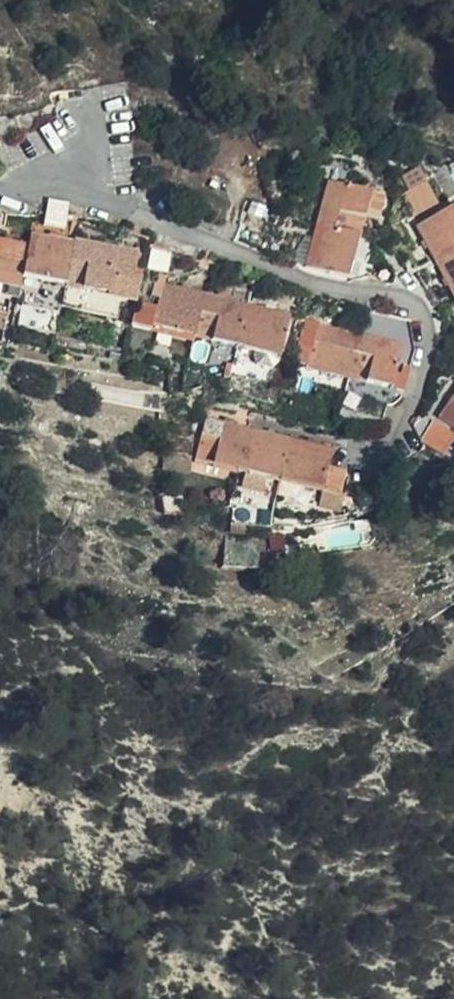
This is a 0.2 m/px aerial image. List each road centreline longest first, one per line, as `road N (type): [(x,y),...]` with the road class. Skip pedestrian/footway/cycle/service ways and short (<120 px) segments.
road 1 (residential): [(0,189),(73,177),(115,205),(265,268),(418,306),(432,340),(429,360),(417,400),(381,447)]

